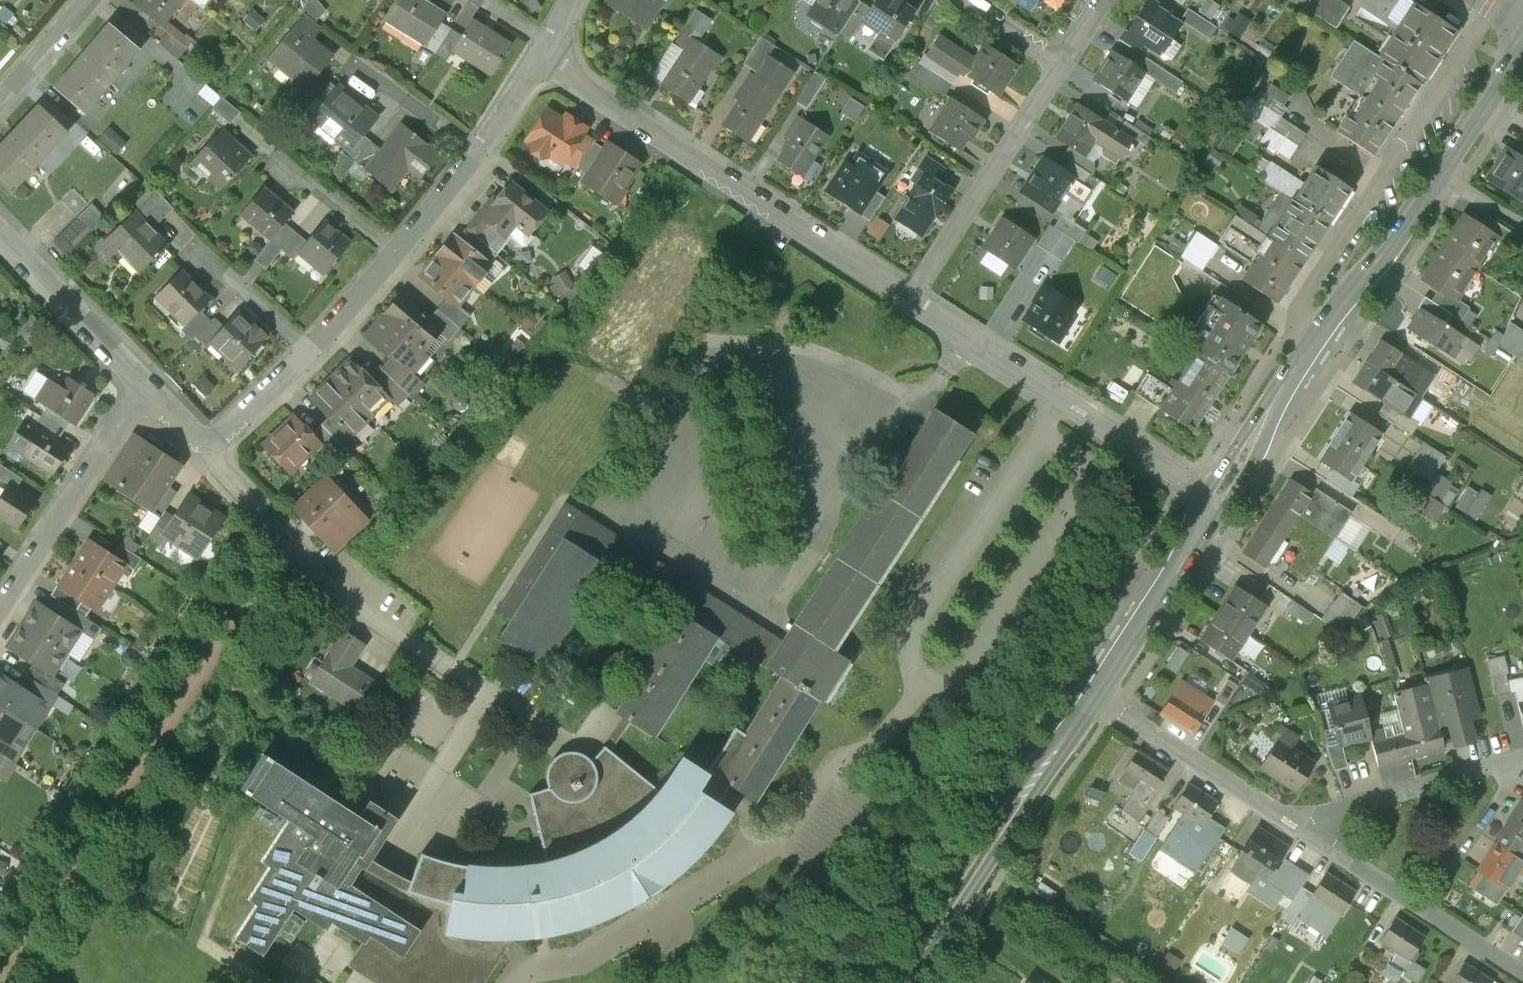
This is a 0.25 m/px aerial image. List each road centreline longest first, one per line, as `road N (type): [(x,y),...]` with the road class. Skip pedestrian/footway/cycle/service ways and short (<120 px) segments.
road 1 (residential): [(542,46),(910,294)]
road 2 (primary): [(1438,173),(1291,373),(1220,497)]
road 3 (residential): [(910,294),(1220,497)]
road 4 (primary): [(1095,696),(904,982)]
road 5 (residential): [(910,294),(1064,64)]
road 6 (residential): [(145,387),(0,610)]
road 7 (residential): [(1095,696),(1316,839)]
road 8 (residential): [(1316,839),(1522,974)]
road 9 (primary): [(1220,497),(1095,696)]
road 10 (residential): [(1316,839),(1329,819),(1354,806),(1522,758)]
road 11 (residential): [(0,236),(145,387)]
road 12 (residential): [(204,446),(322,568)]
road 13 (primary): [(1522,42),(1438,173)]
road 14 (residential): [(204,446),(306,344)]
road 15 (residential): [(306,344),(197,250)]
road 16 (residential): [(392,243),(284,157)]
road 17 (residential): [(476,143),(365,67)]
road 18 (residential): [(306,344),(392,243)]
road 19 (residential): [(392,243),(476,143)]
road 20 (residential): [(0,95),(80,0)]
road 21 (residential): [(1064,64),(962,0)]

